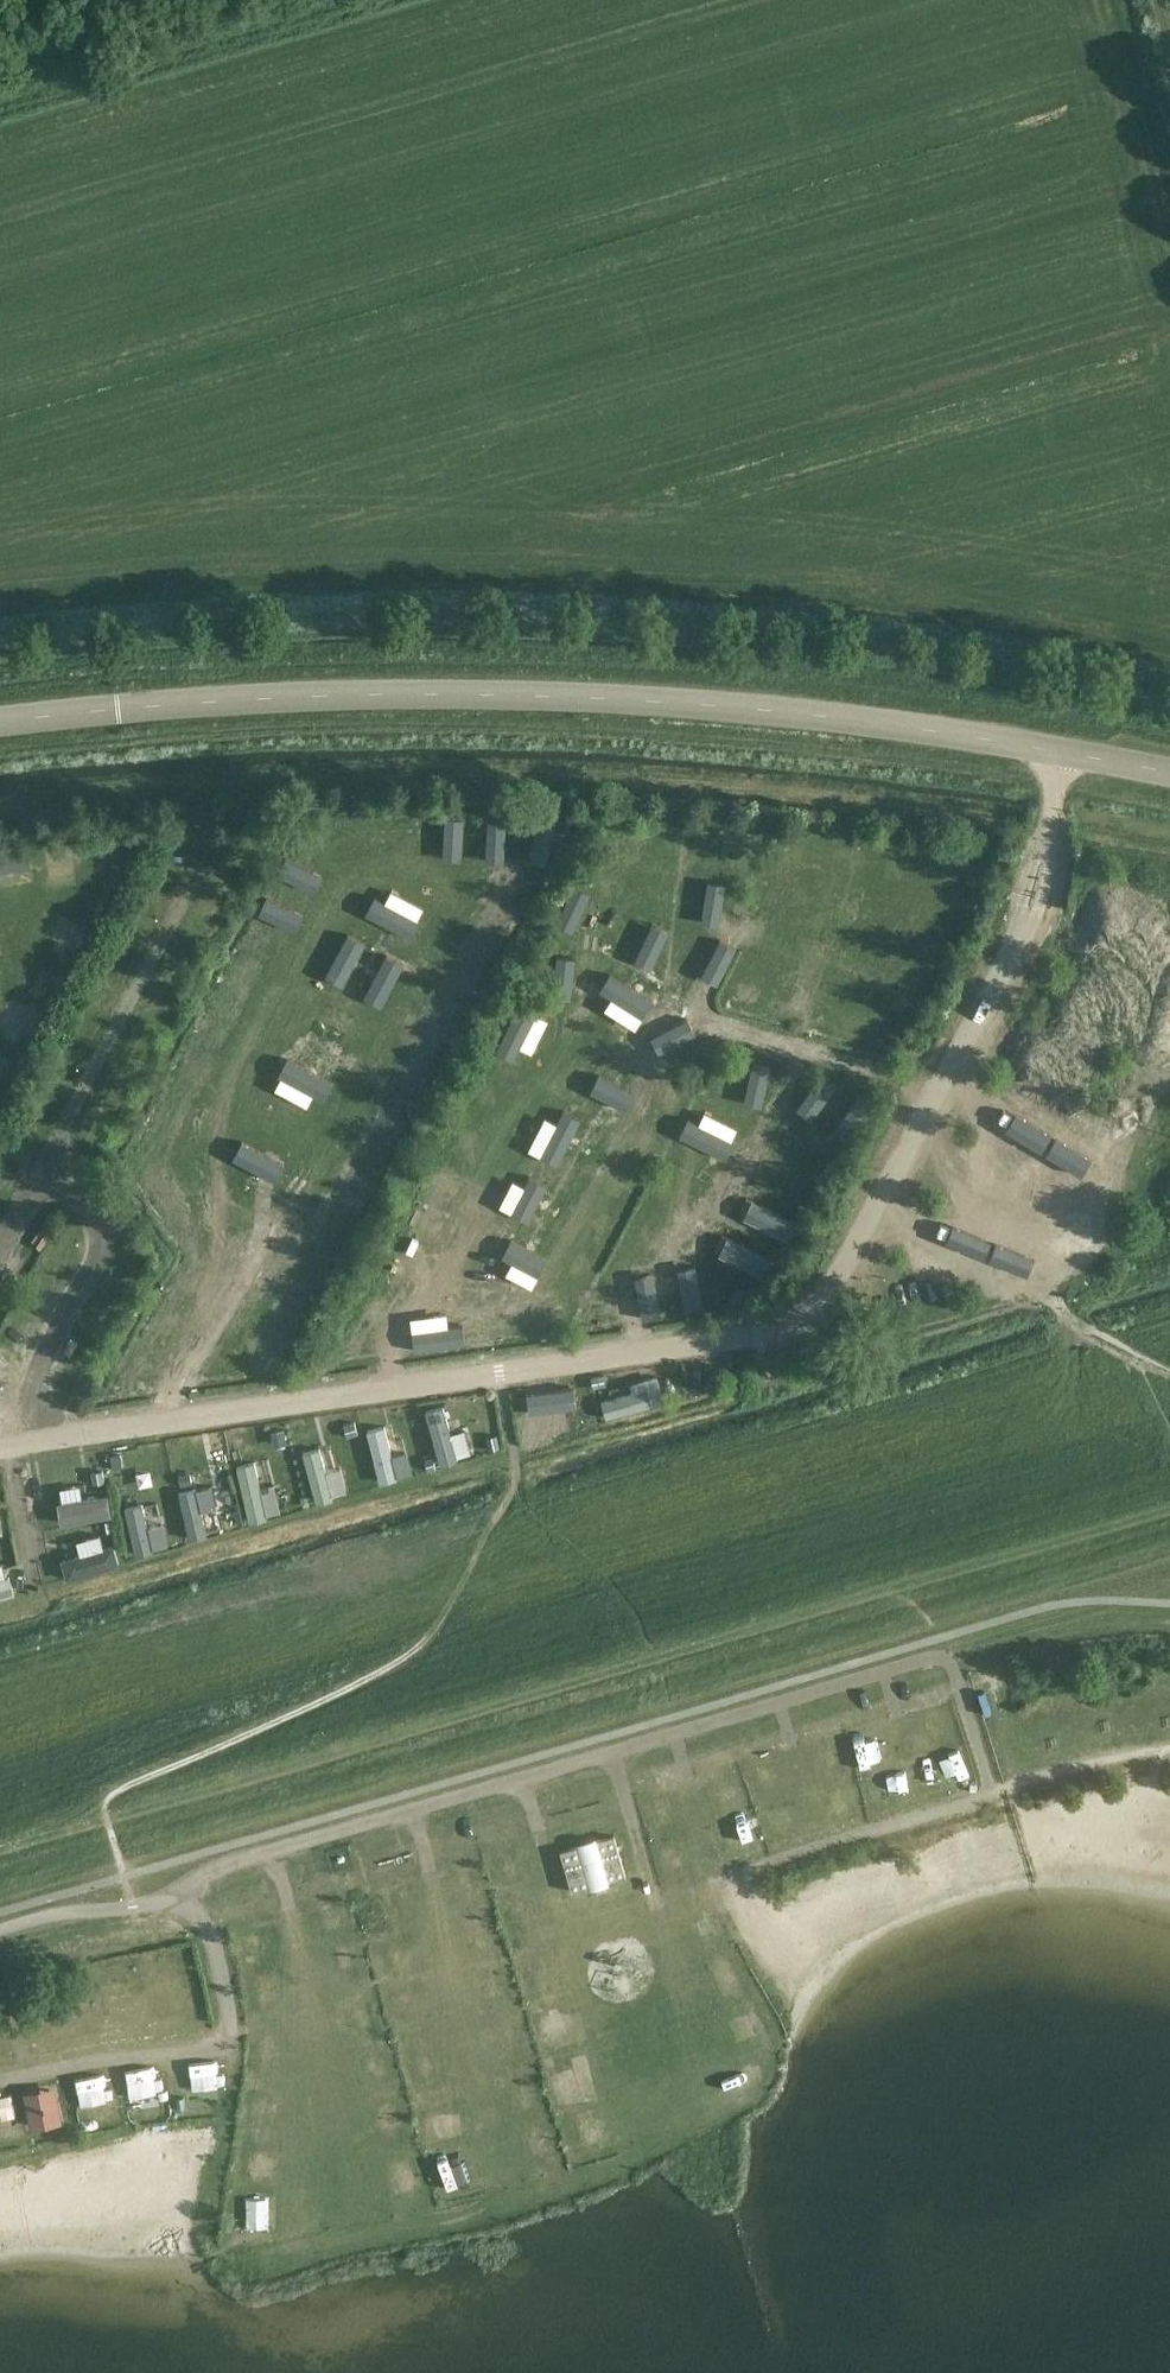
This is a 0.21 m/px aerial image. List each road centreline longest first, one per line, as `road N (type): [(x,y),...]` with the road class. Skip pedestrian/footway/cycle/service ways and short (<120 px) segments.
road 1 (unclassified): [(0,722),(329,692),(639,699),(792,712),(1169,772)]
road 2 (track): [(1060,1278),(1014,1306),(870,1348),(796,1347),(751,1334)]

